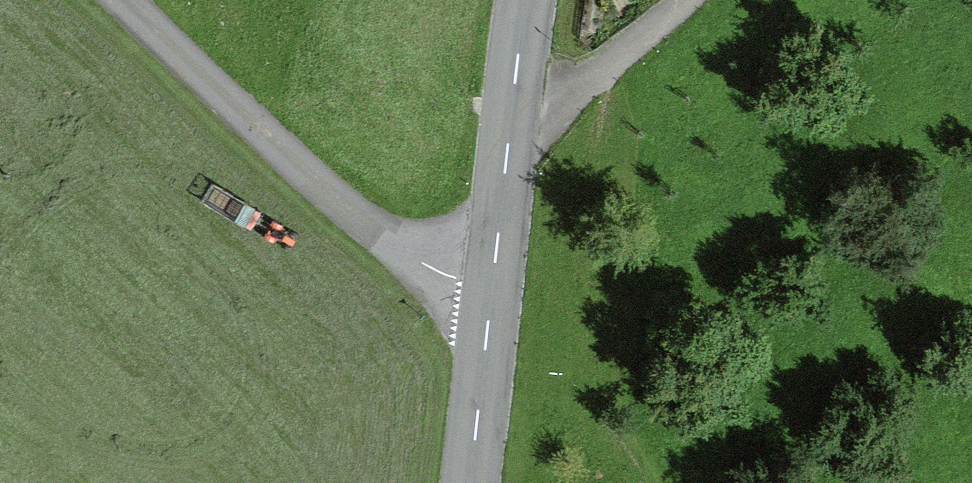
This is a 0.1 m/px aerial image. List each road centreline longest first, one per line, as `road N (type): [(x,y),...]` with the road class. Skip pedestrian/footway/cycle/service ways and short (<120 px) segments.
road 1 (unclassified): [(127,0),(390,244),(439,273),(494,282)]
road 2 (tertiary): [(526,0),(494,282)]
road 3 (track): [(512,106),(550,109),(682,0)]
road 4 (tertiary): [(494,282),(469,482)]

